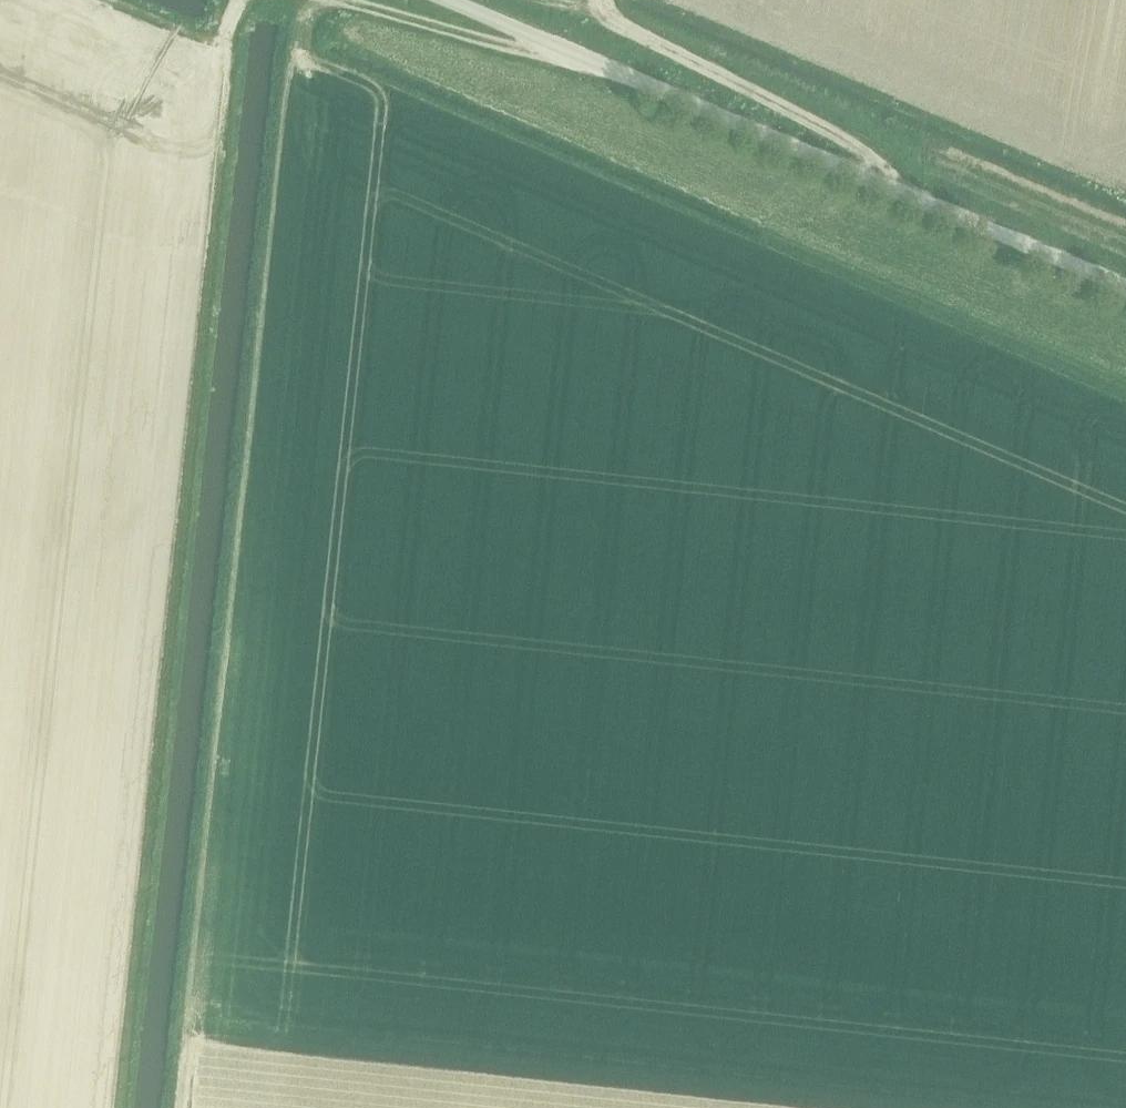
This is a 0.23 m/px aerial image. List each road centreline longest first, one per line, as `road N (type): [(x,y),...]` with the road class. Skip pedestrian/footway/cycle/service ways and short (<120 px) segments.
road 1 (unclassified): [(1125,287),(447,0)]

